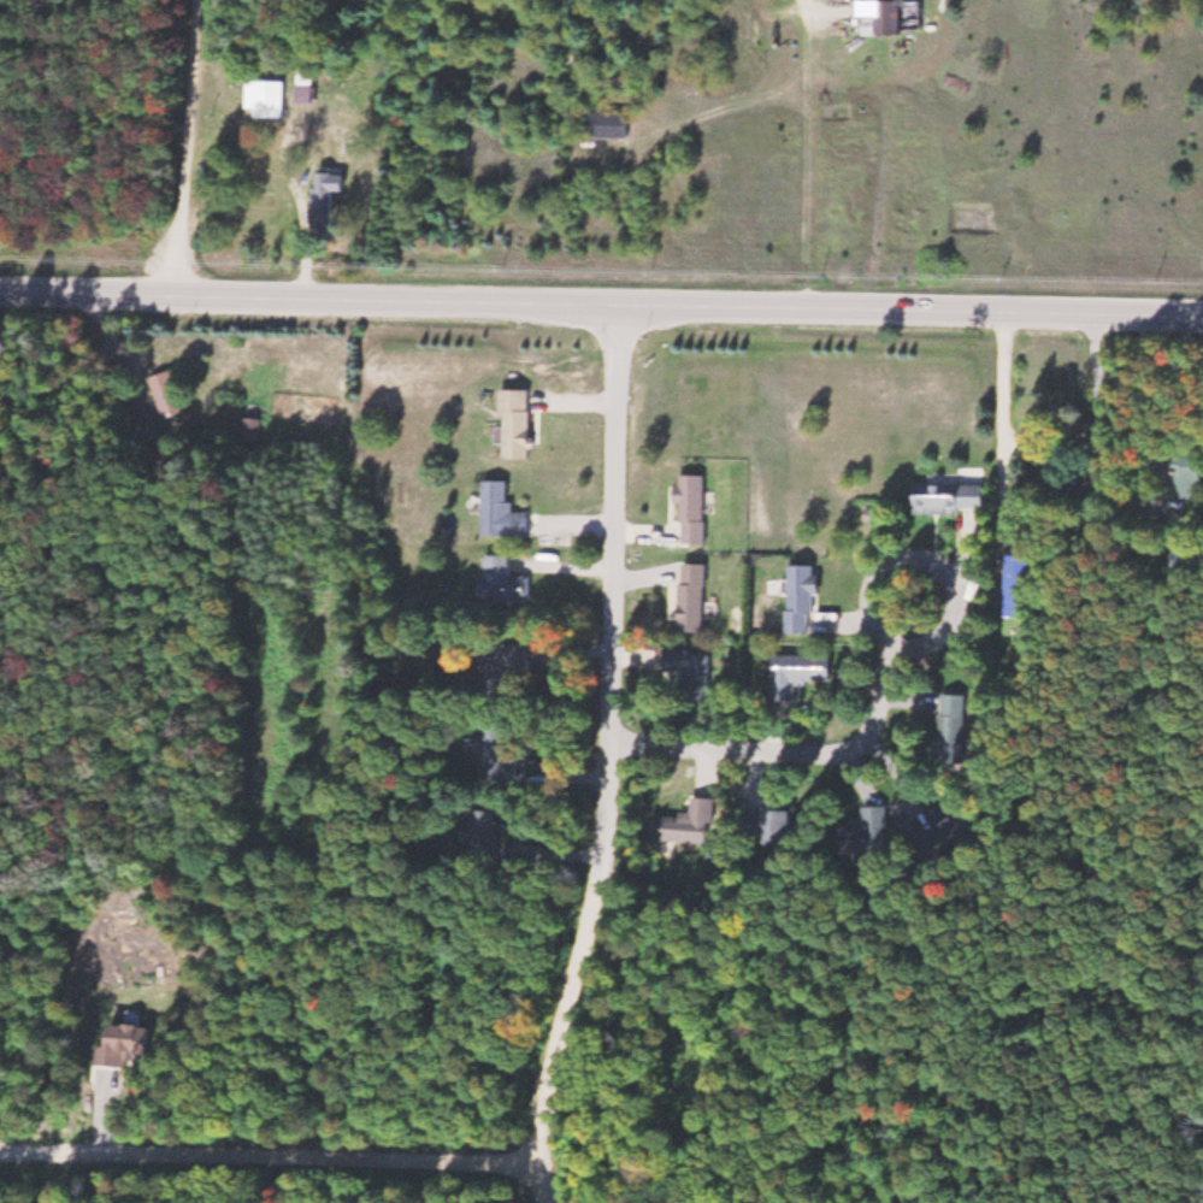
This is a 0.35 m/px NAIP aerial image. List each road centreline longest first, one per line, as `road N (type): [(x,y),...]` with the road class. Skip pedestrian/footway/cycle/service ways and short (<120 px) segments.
road 1 (tertiary): [(1202,313),(0,289)]
road 2 (residential): [(621,303),(609,832),(598,907),(541,1118),(538,1166),(547,1202)]
road 3 (residential): [(538,1166),(0,1155)]

